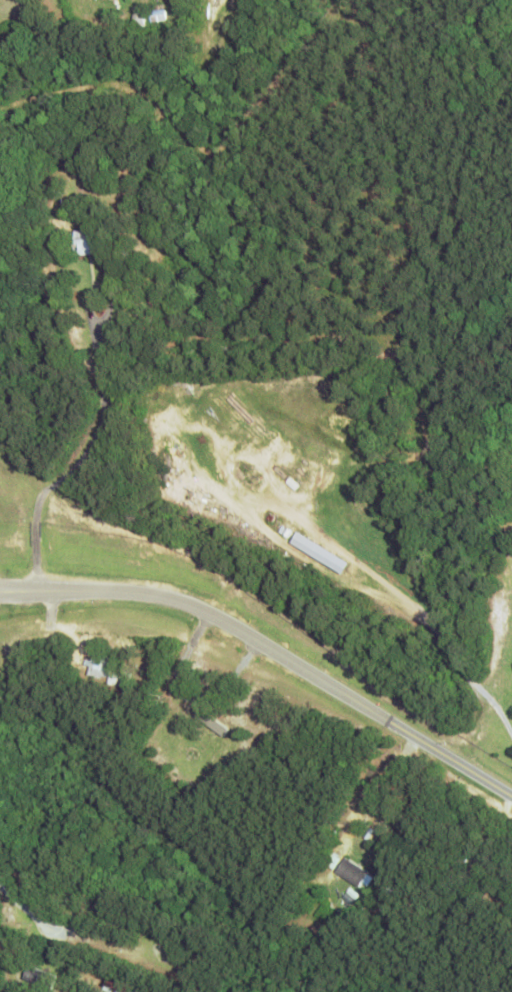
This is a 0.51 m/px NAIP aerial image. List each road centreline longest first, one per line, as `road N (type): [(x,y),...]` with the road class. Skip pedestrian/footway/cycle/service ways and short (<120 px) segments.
road 1 (tertiary): [(511,793),(205,606),(162,596),(0,594)]

